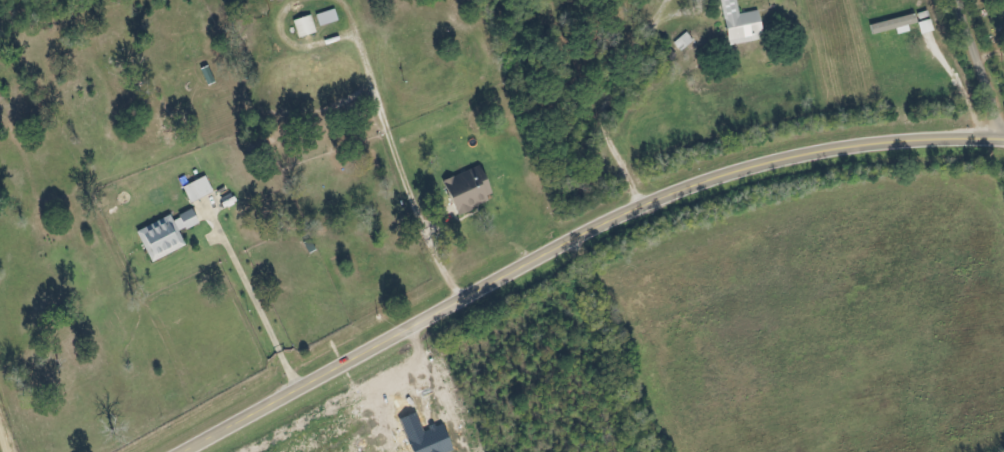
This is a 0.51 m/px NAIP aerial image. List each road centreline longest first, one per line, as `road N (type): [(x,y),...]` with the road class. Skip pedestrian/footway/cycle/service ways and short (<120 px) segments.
road 1 (tertiary): [(180,451),(673,190),(844,145),(1003,136)]
road 2 (residential): [(1000,136),(957,0)]

